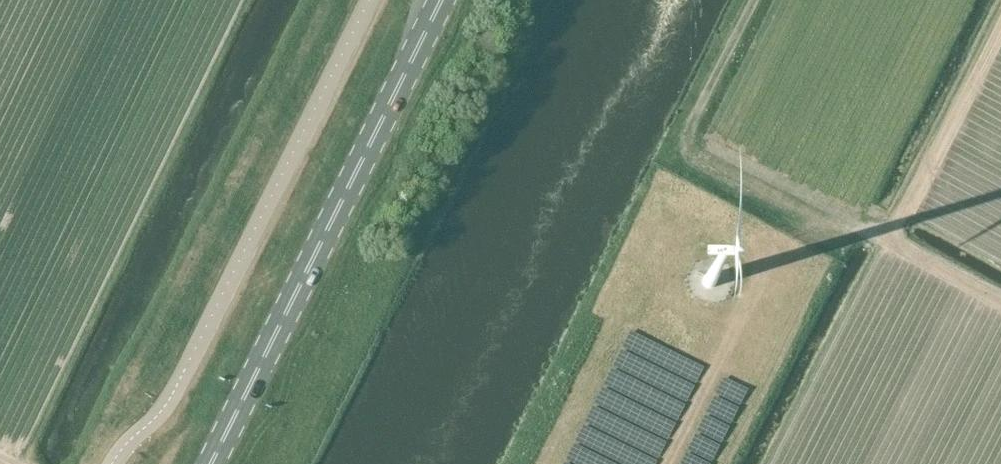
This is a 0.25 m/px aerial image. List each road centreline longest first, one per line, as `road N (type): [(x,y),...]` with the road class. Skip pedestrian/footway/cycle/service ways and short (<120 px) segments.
road 1 (unclassified): [(369,0),(169,400),(113,463)]
road 2 (primary): [(211,463),(442,0)]
road 3 (track): [(759,268),(774,234),(885,237),(1000,300)]
road 4 (track): [(638,228),(752,0)]

